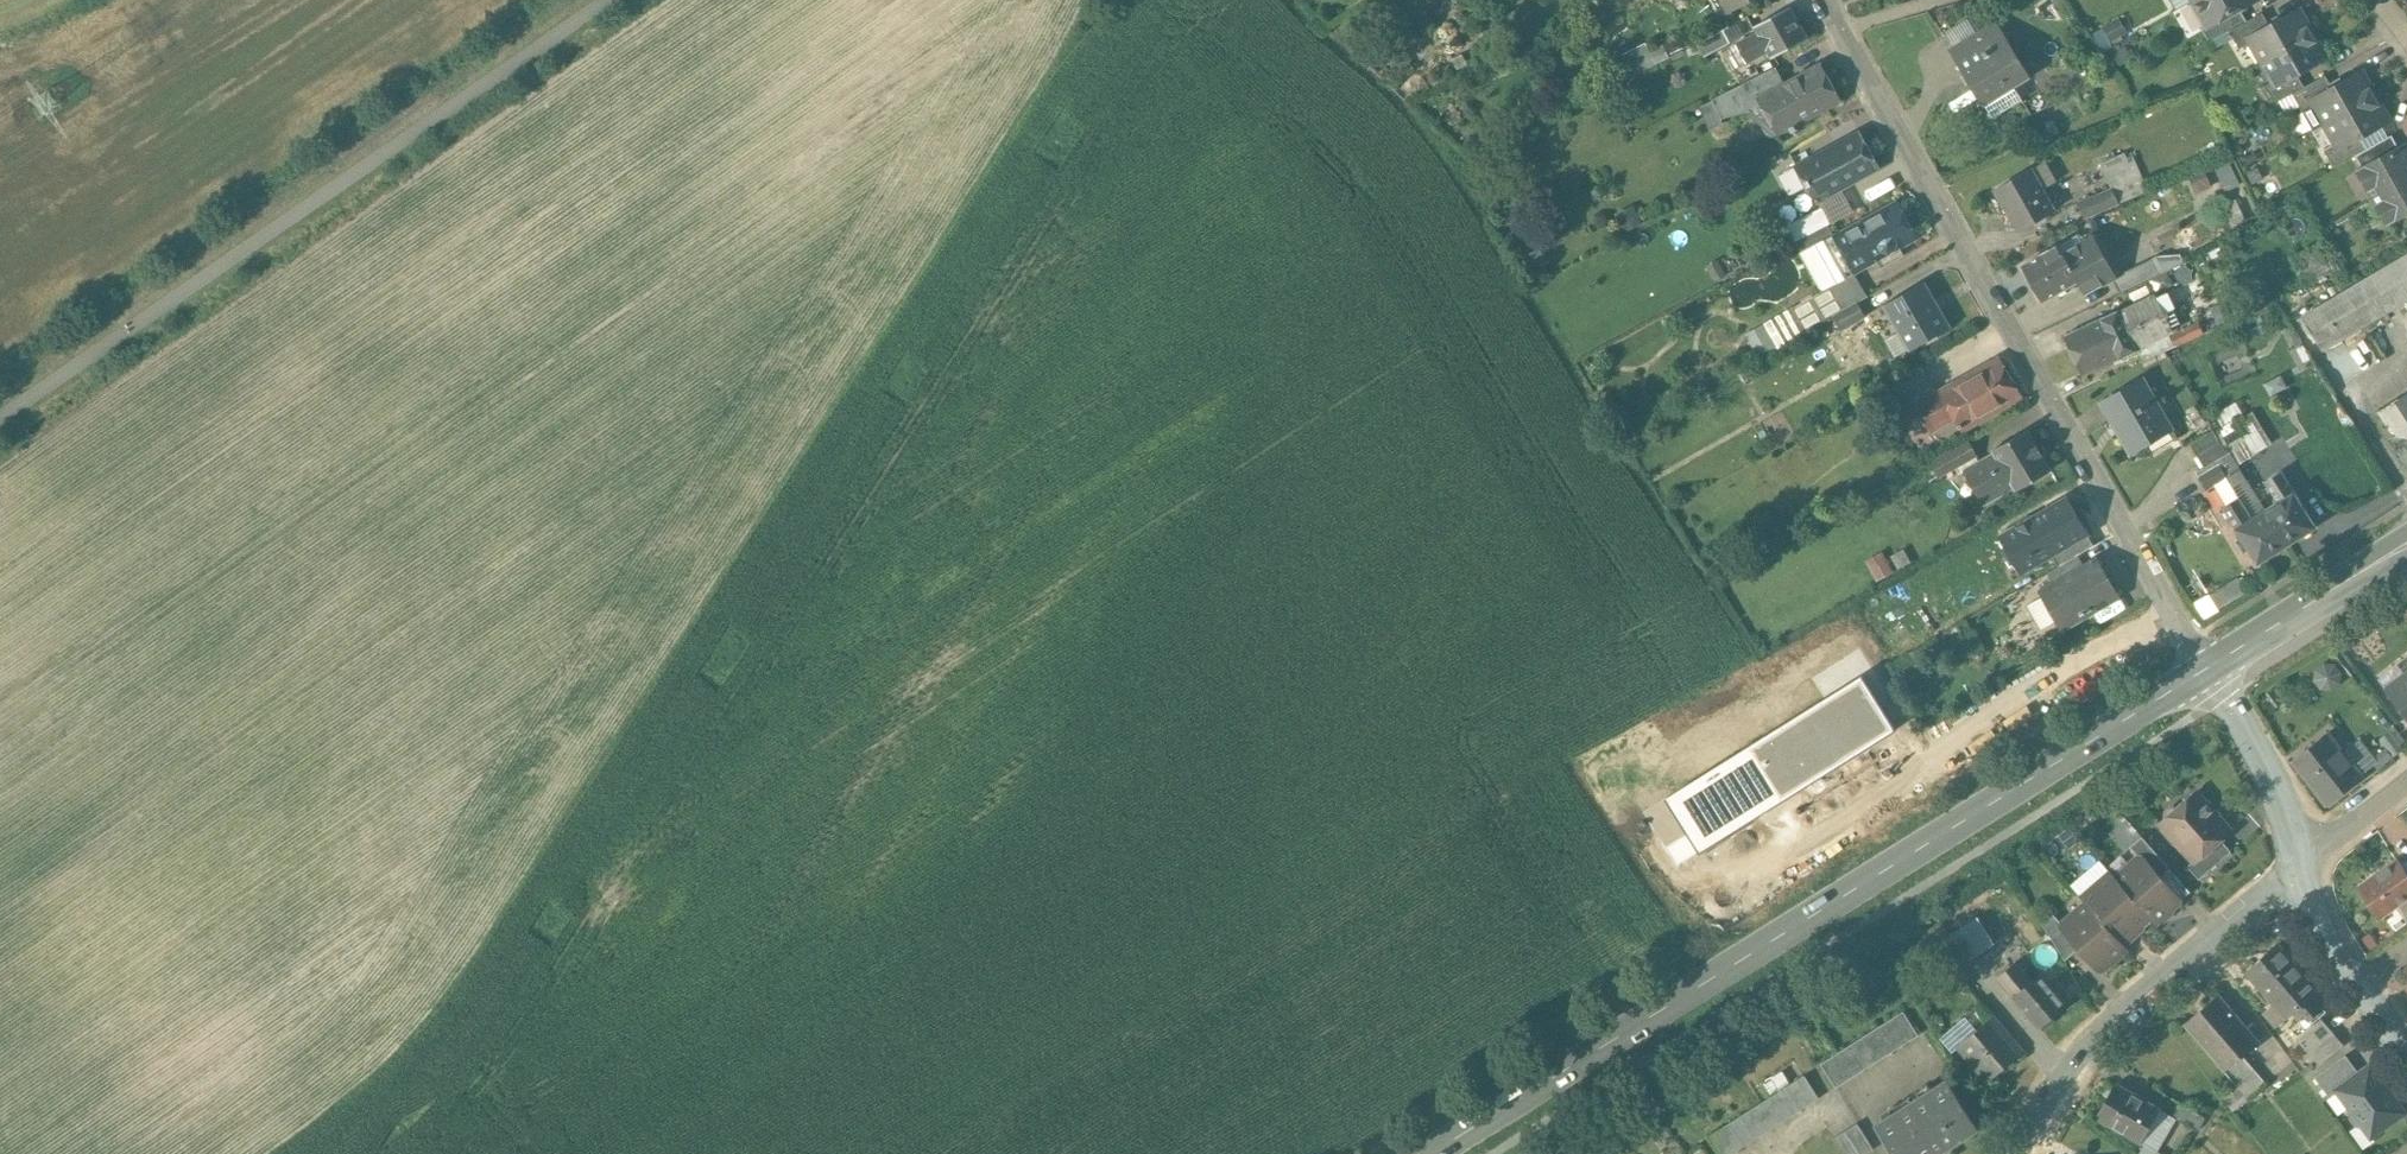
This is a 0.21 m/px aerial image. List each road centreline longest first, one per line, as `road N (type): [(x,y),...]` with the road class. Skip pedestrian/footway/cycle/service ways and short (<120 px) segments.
road 1 (primary): [(2206,670),(1436,1153)]
road 2 (unclassified): [(1826,0),(2206,670)]
road 3 (residential): [(2303,866),(2076,1081),(2032,1153)]
road 4 (primary): [(2406,544),(2206,670)]
road 5 (unclassified): [(2303,866),(2228,697),(2206,670)]
road 6 (unclassified): [(2406,1041),(2333,935),(2303,866)]
road 7 (unclassified): [(2303,866),(2406,784)]

